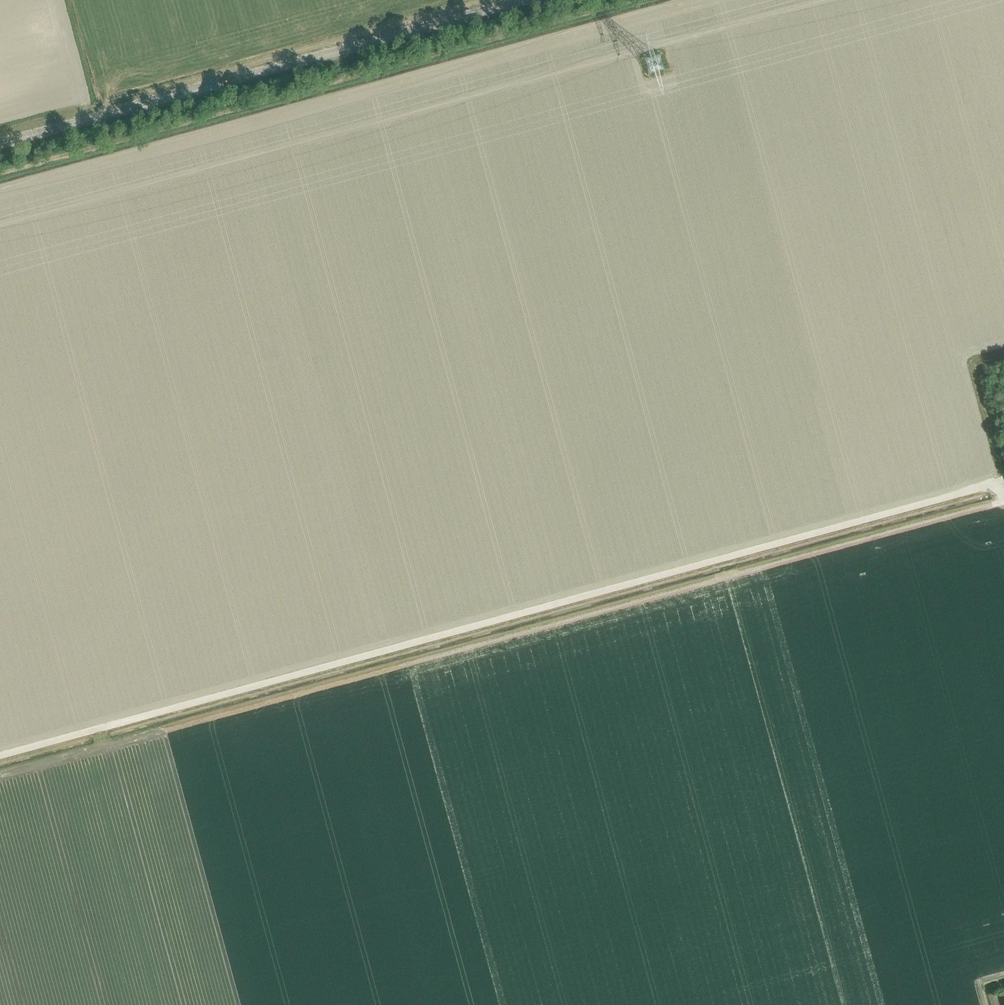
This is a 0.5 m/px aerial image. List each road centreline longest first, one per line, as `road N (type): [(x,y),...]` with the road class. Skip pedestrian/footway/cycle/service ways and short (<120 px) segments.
road 1 (unclassified): [(529,0),(0,144)]

